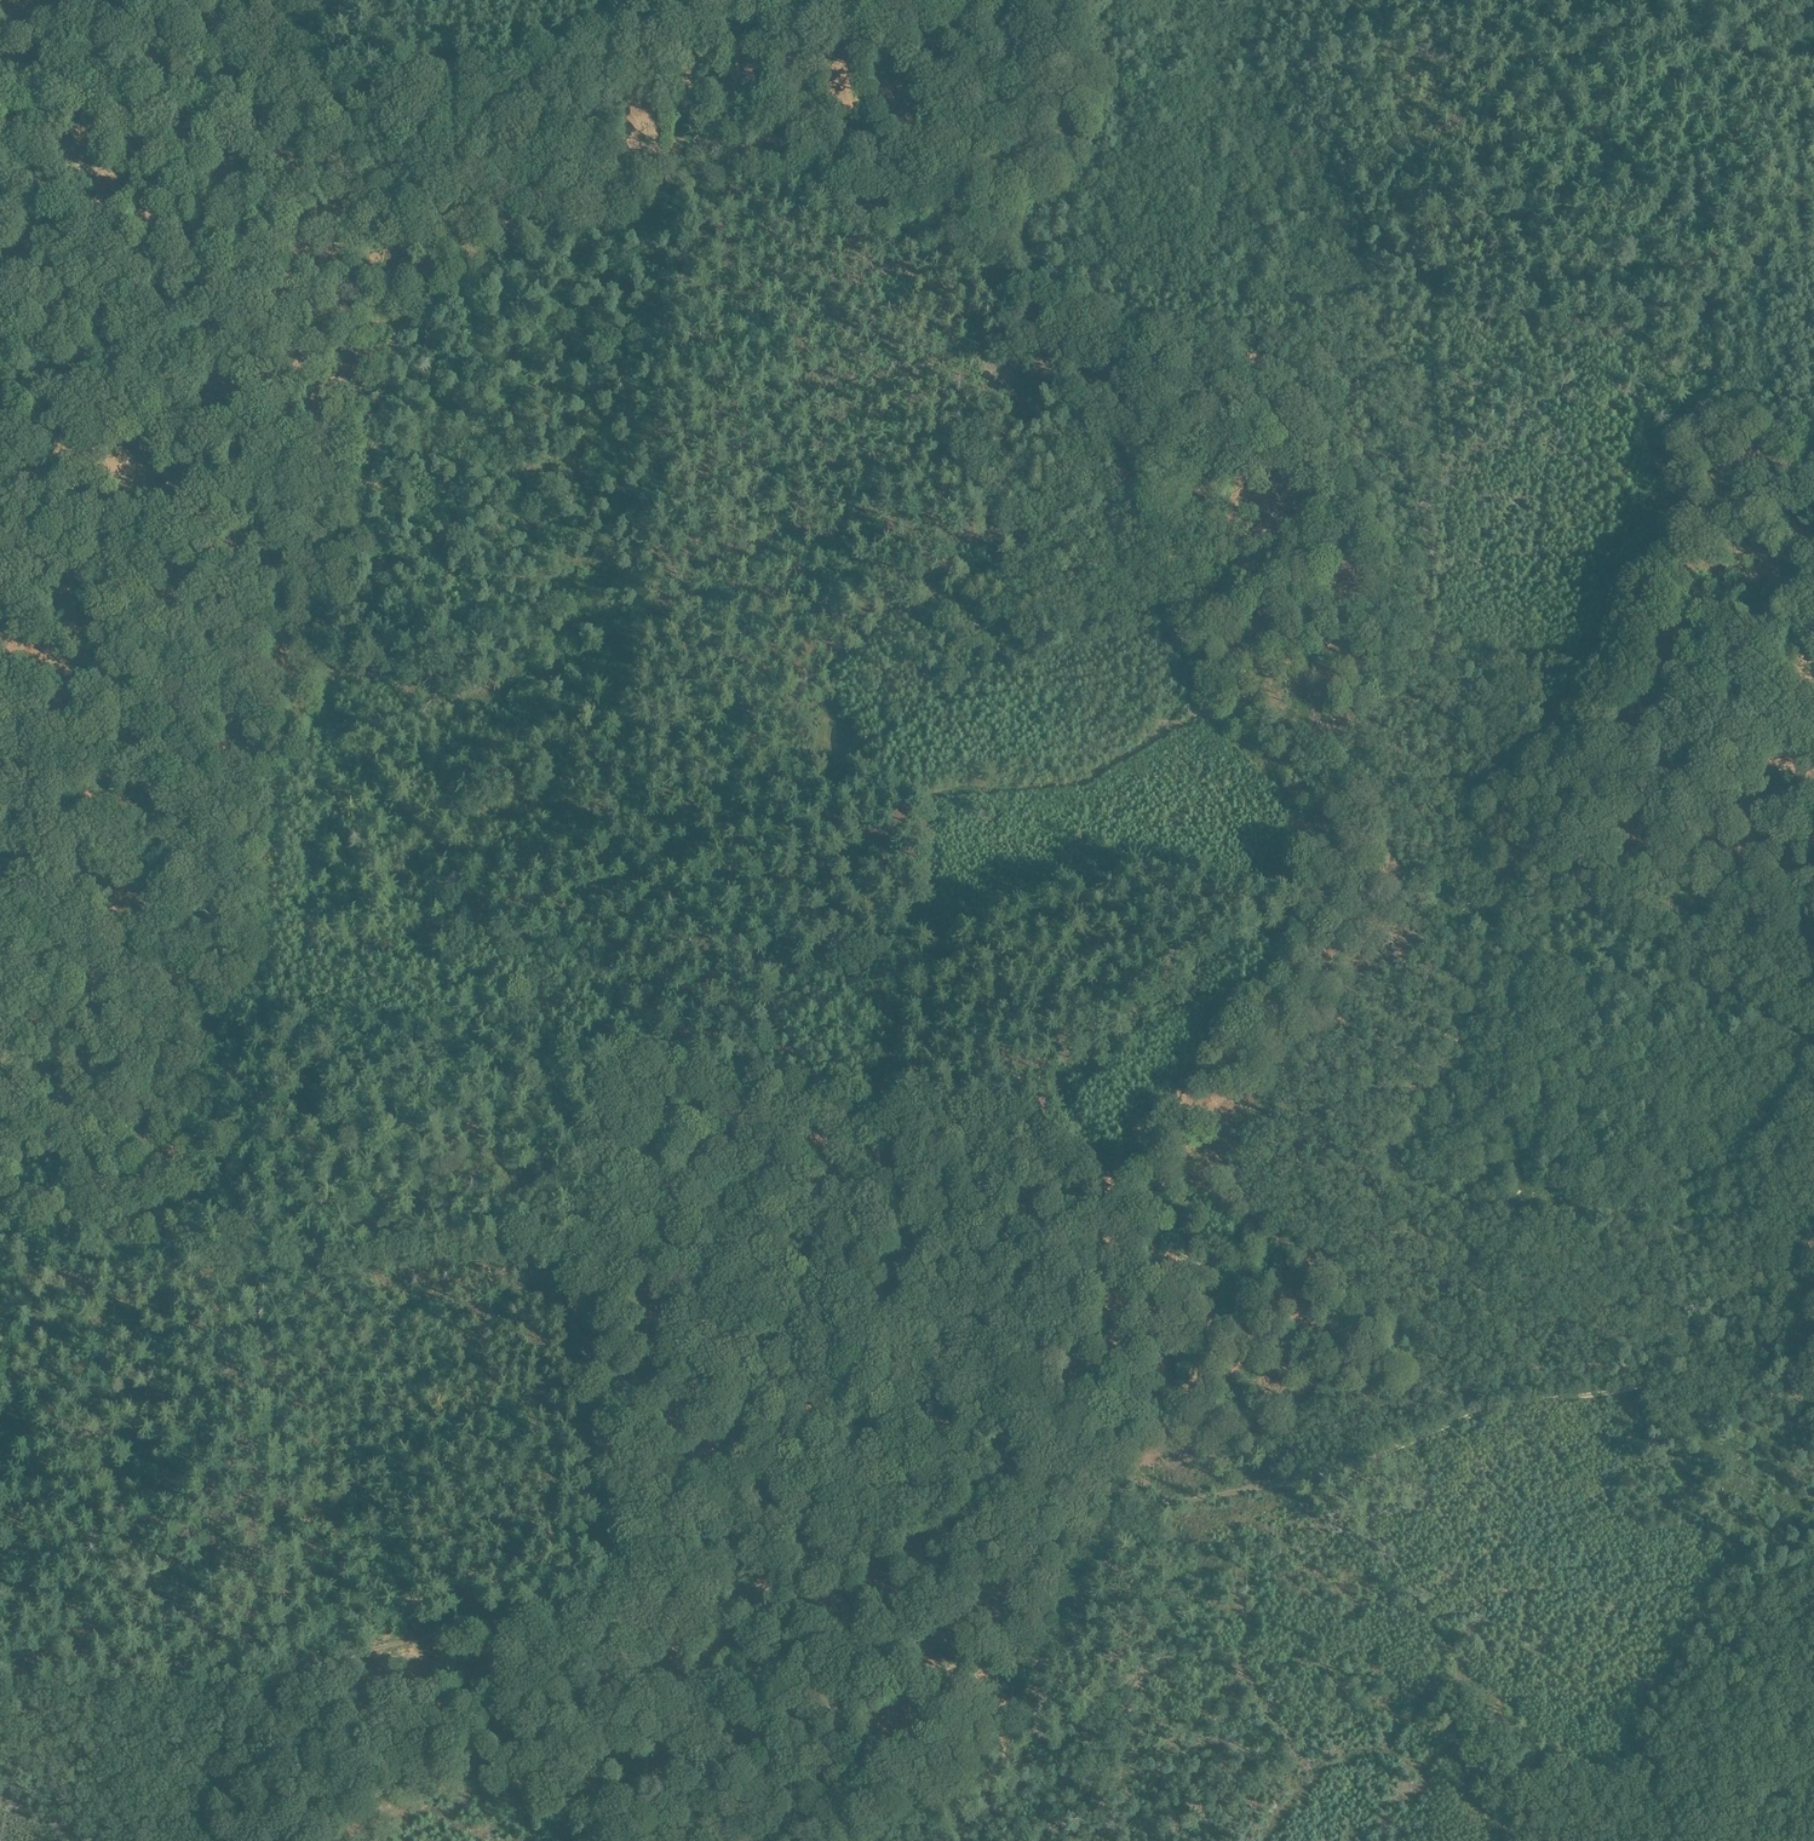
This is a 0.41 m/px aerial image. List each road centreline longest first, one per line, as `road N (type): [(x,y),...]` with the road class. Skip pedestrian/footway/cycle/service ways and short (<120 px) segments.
road 1 (track): [(1813,1405),(1689,1388),(1529,1402),(1449,1419),(1353,1468),(1276,1492),(853,1522),(535,1613),(246,1679),(0,1691)]
road 2 (track): [(1370,0),(1432,321),(1422,657),(1429,666),(1609,680)]
road 3 (track): [(0,84),(389,75),(771,0)]

